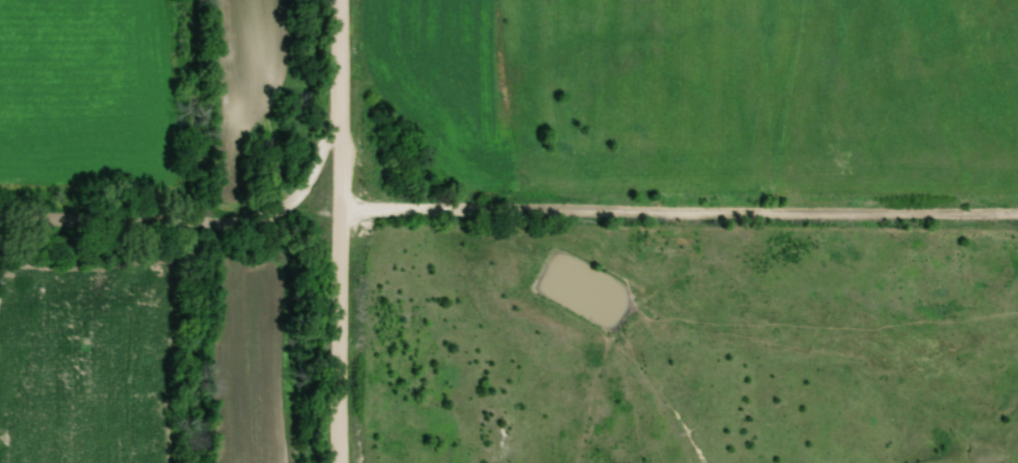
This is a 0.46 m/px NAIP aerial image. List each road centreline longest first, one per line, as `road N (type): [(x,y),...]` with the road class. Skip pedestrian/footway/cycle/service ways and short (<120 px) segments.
road 1 (residential): [(1017,215),(0,217)]
road 2 (residential): [(340,462),(341,85)]
road 3 (residential): [(249,217),(341,85),(341,0)]

